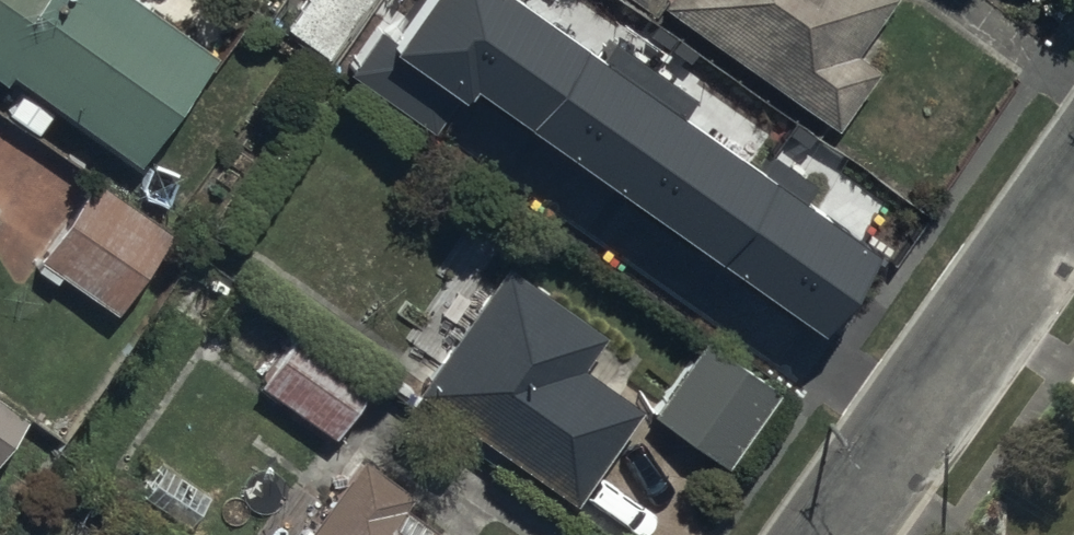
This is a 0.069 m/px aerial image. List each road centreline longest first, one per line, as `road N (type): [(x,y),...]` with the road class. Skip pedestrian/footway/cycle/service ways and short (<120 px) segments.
road 1 (residential): [(1073,171),(817,534)]

